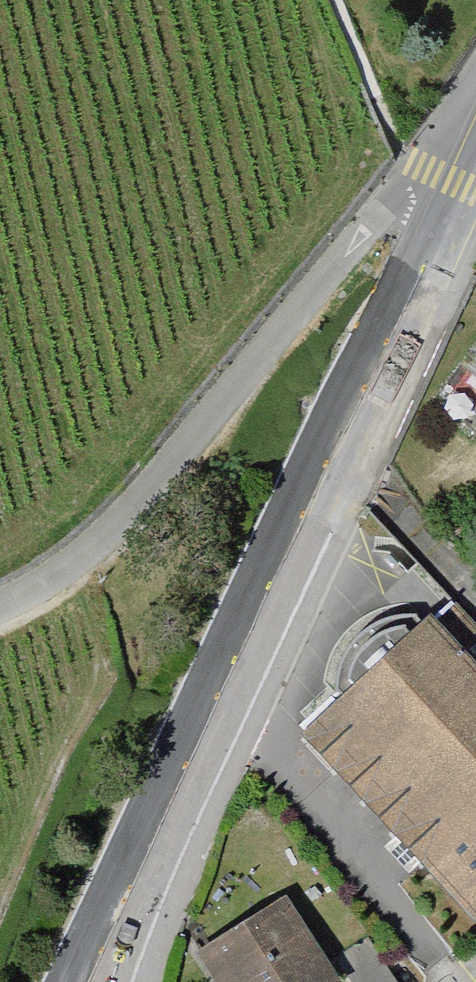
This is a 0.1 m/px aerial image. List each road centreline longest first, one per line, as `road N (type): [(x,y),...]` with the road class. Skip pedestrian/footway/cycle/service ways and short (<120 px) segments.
road 1 (unclassified): [(99,981),(475,166)]
road 2 (unclassified): [(0,608),(251,369),(475,114)]

